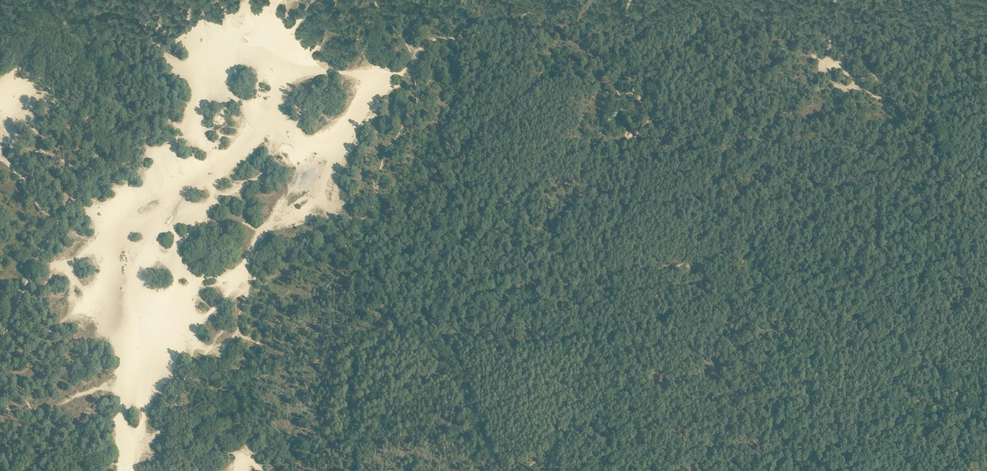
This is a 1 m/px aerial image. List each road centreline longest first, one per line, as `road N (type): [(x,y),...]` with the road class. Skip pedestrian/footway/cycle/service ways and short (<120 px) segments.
road 1 (track): [(194,111),(191,83),(108,0)]

